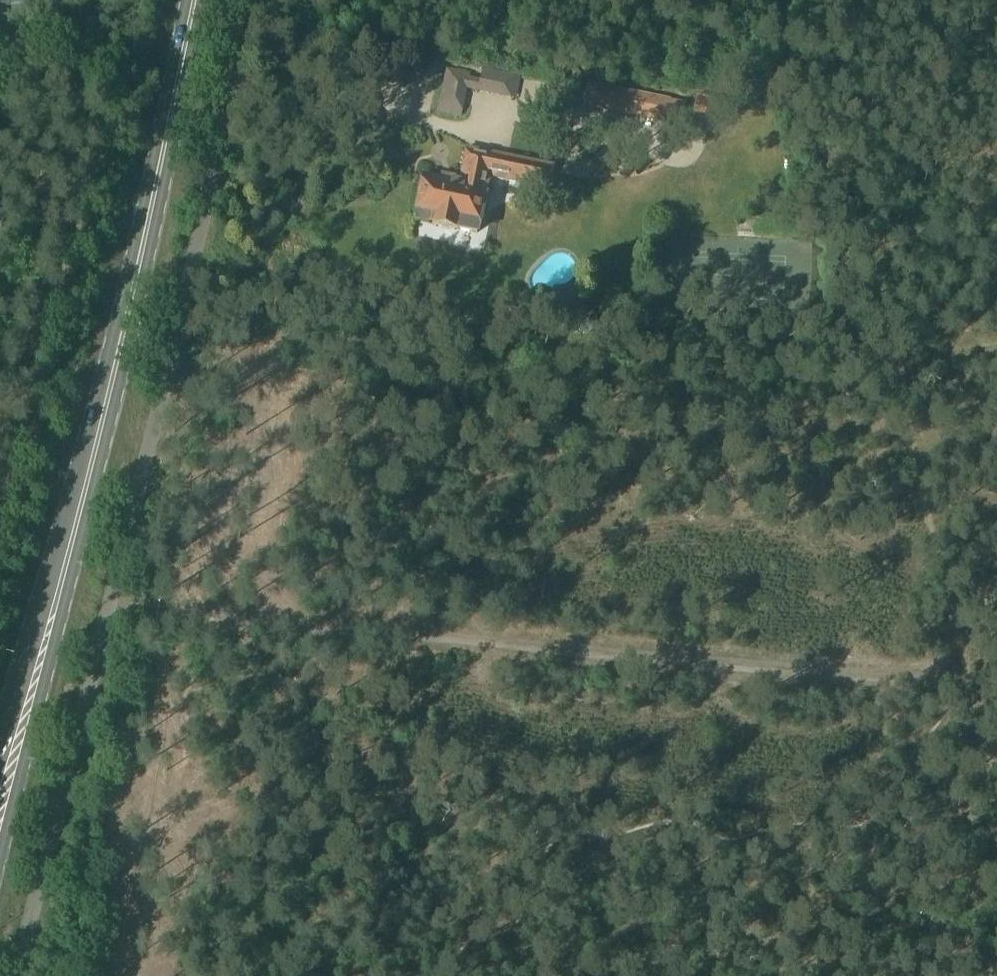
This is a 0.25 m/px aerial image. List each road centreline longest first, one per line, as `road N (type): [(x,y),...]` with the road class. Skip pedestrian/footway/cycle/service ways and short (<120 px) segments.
road 1 (unclassified): [(18,975),(113,612),(255,0)]
road 2 (primary): [(0,782),(98,436),(198,0)]
road 3 (track): [(996,348),(900,360),(963,685)]
road 4 (track): [(884,257),(784,93),(785,0)]
road 5 (track): [(963,685),(996,887)]

